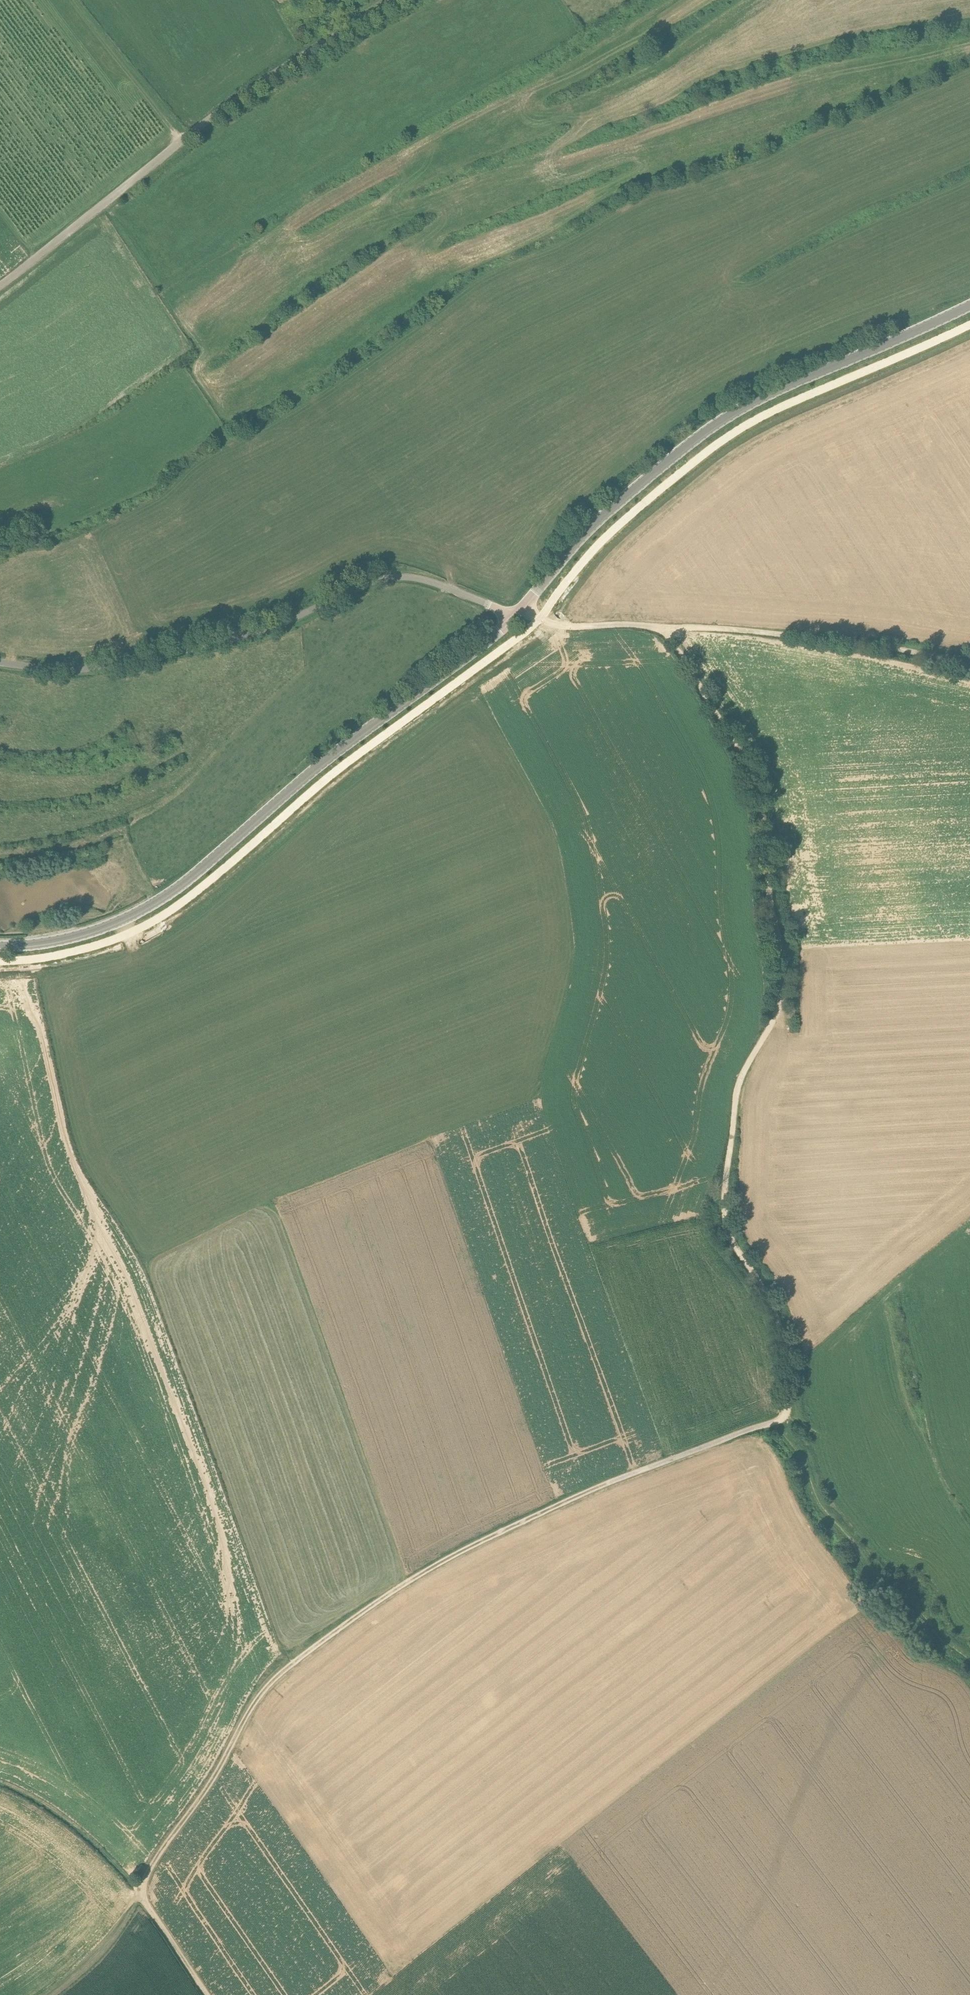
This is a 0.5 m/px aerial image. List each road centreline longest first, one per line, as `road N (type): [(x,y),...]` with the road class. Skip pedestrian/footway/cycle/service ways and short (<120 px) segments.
road 1 (track): [(768,1424),(788,1410),(787,1359),(775,1313),(729,1232),(724,1183),(736,1095),(780,1001),(782,962),(751,774),(666,626)]
road 2 (track): [(140,1890),(259,1694),(298,1655),(479,1543),(768,1424)]
road 3 (tertiary): [(0,945),(83,934),(163,896),(337,750),(516,615)]
road 4 (tertiary): [(516,615),(594,524),(712,426),(969,304)]
road 5 (unclassified): [(516,615),(438,584),(397,577),(223,641),(85,669),(0,662)]
road 6 (unclassified): [(0,286),(217,114),(393,0)]
road 7 (unclassified): [(969,661),(779,634),(570,625),(516,615)]
road 8 (track): [(140,1890),(207,1994)]

